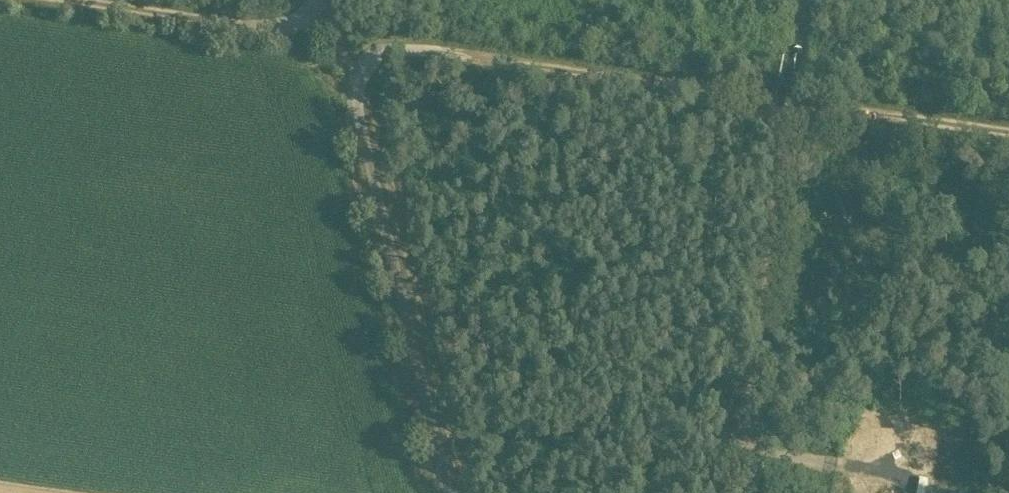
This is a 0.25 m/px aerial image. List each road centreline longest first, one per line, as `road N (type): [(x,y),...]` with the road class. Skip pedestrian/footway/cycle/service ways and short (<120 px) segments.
road 1 (track): [(1008,138),(386,52),(354,81)]
road 2 (unclassified): [(354,81),(454,492)]
road 3 (track): [(799,147),(759,448),(841,465)]
road 4 (track): [(58,0),(275,31),(299,27),(321,3)]

